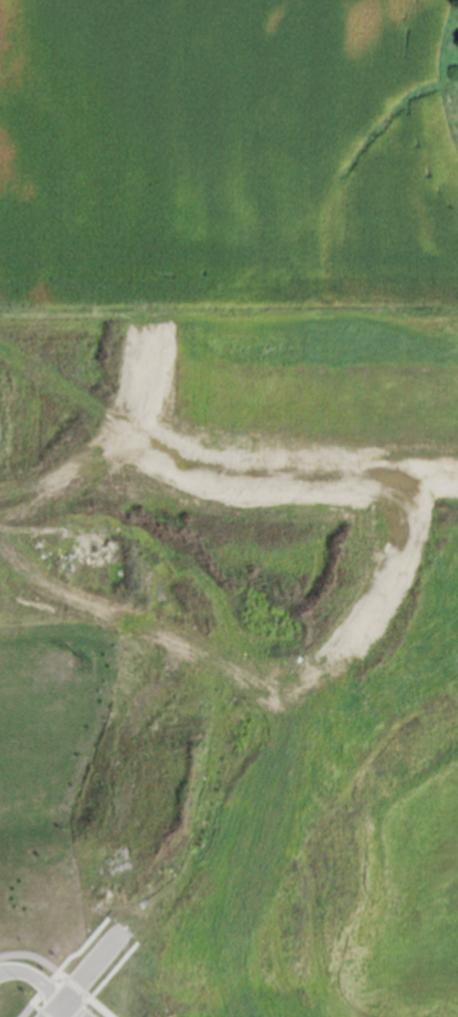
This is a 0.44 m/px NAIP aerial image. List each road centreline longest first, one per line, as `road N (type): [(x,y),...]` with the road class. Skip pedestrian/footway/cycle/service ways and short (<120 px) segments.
road 1 (residential): [(125,928),(214,805),(245,723),(271,692),(333,659),(373,620),(397,564),(407,483)]
road 2 (residential): [(124,437),(168,466),(219,484),(457,482)]
road 3 (tertiary): [(0,507),(71,480),(124,437),(146,402),(162,323)]

